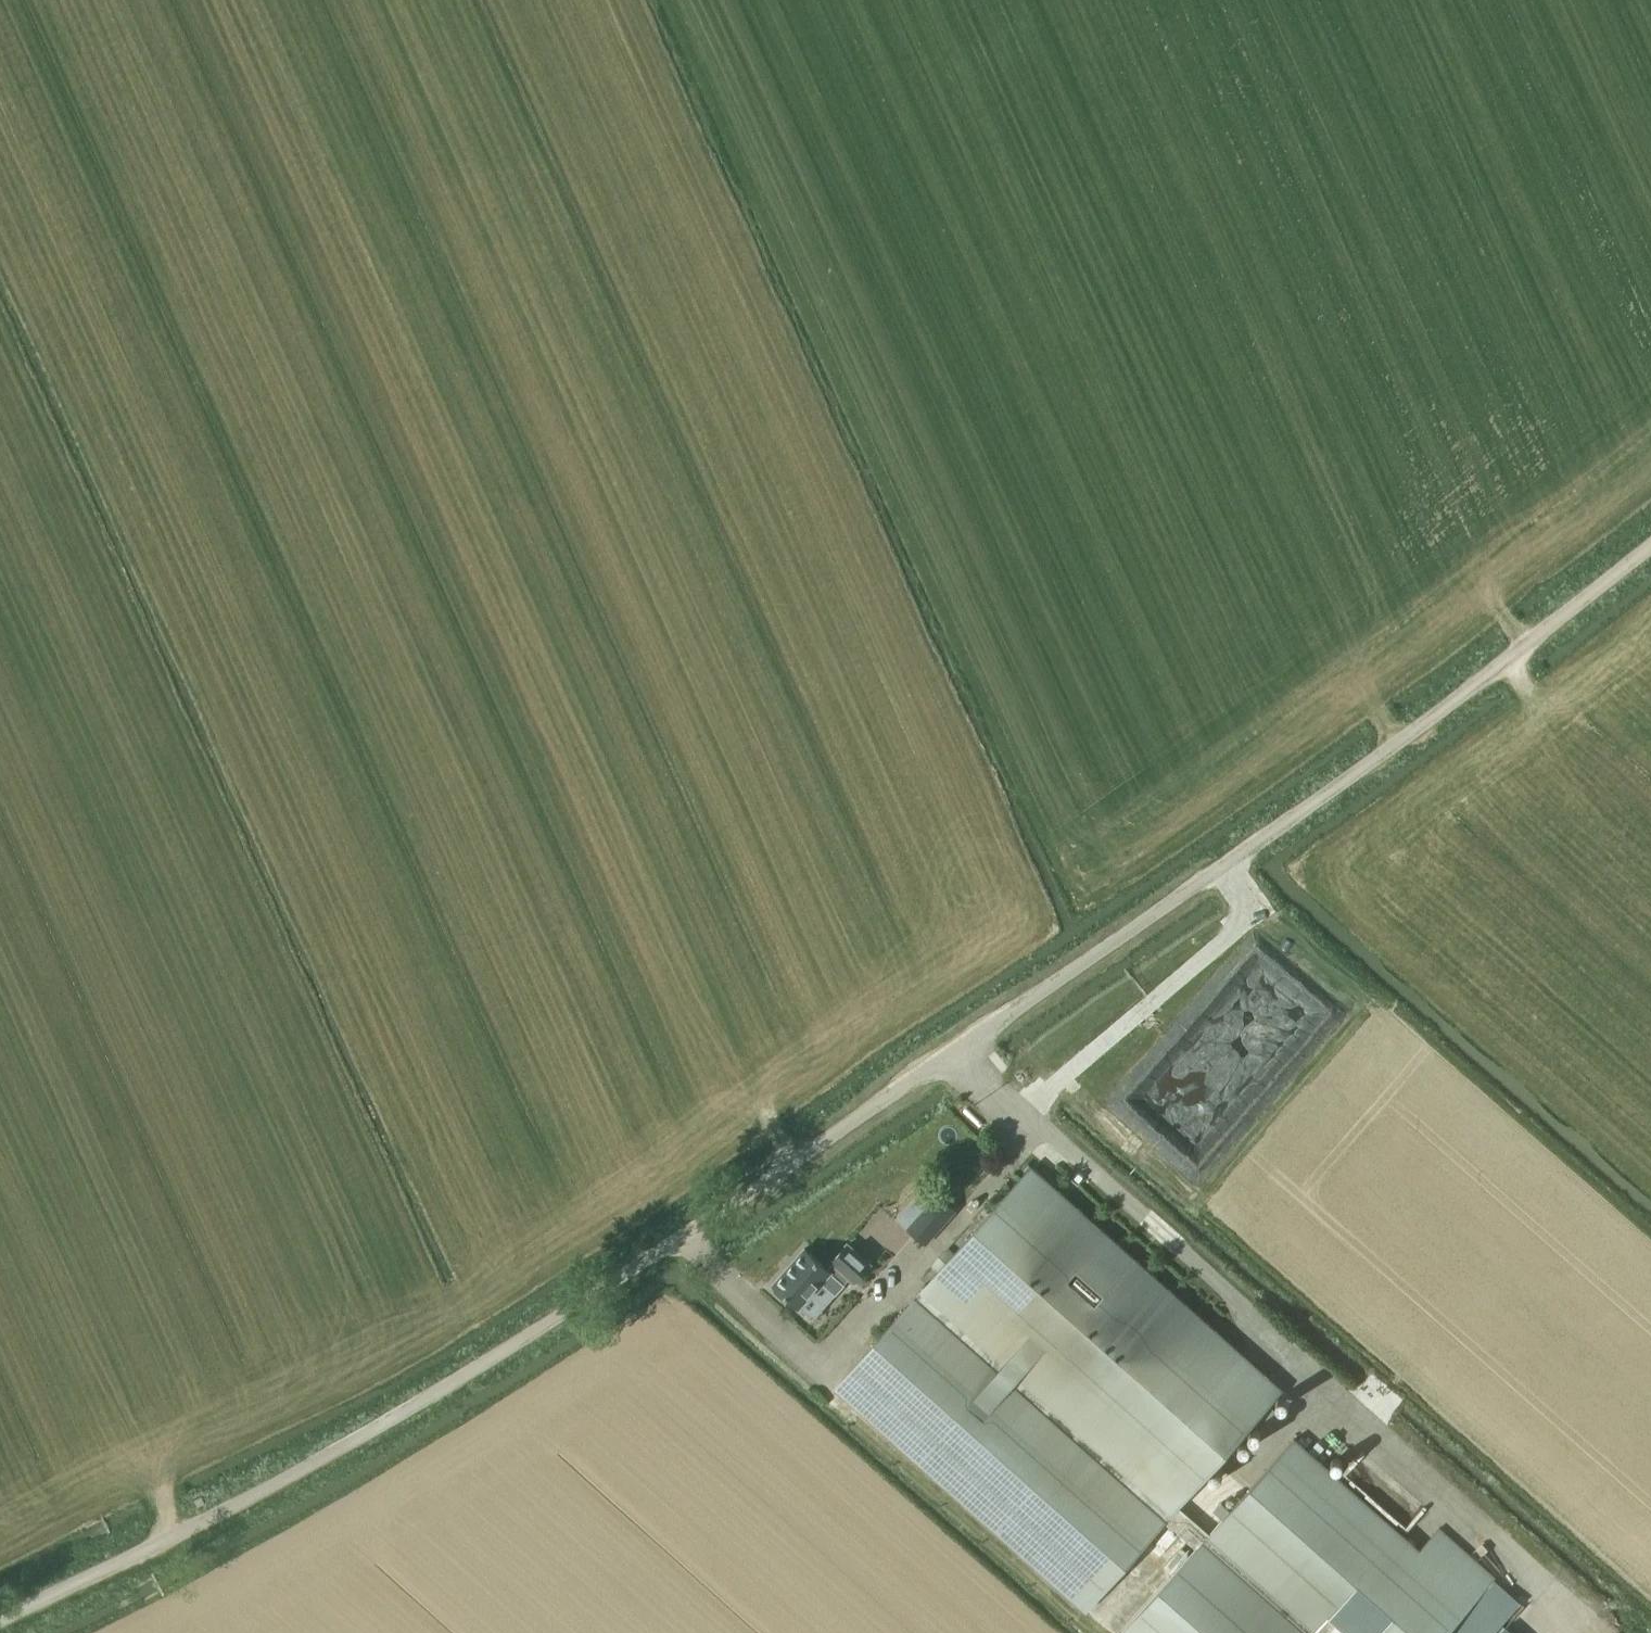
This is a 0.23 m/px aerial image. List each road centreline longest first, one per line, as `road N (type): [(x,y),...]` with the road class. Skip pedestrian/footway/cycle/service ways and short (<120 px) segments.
road 1 (unclassified): [(0,1621),(300,1473),(799,1158),(1197,892),(1650,548)]

